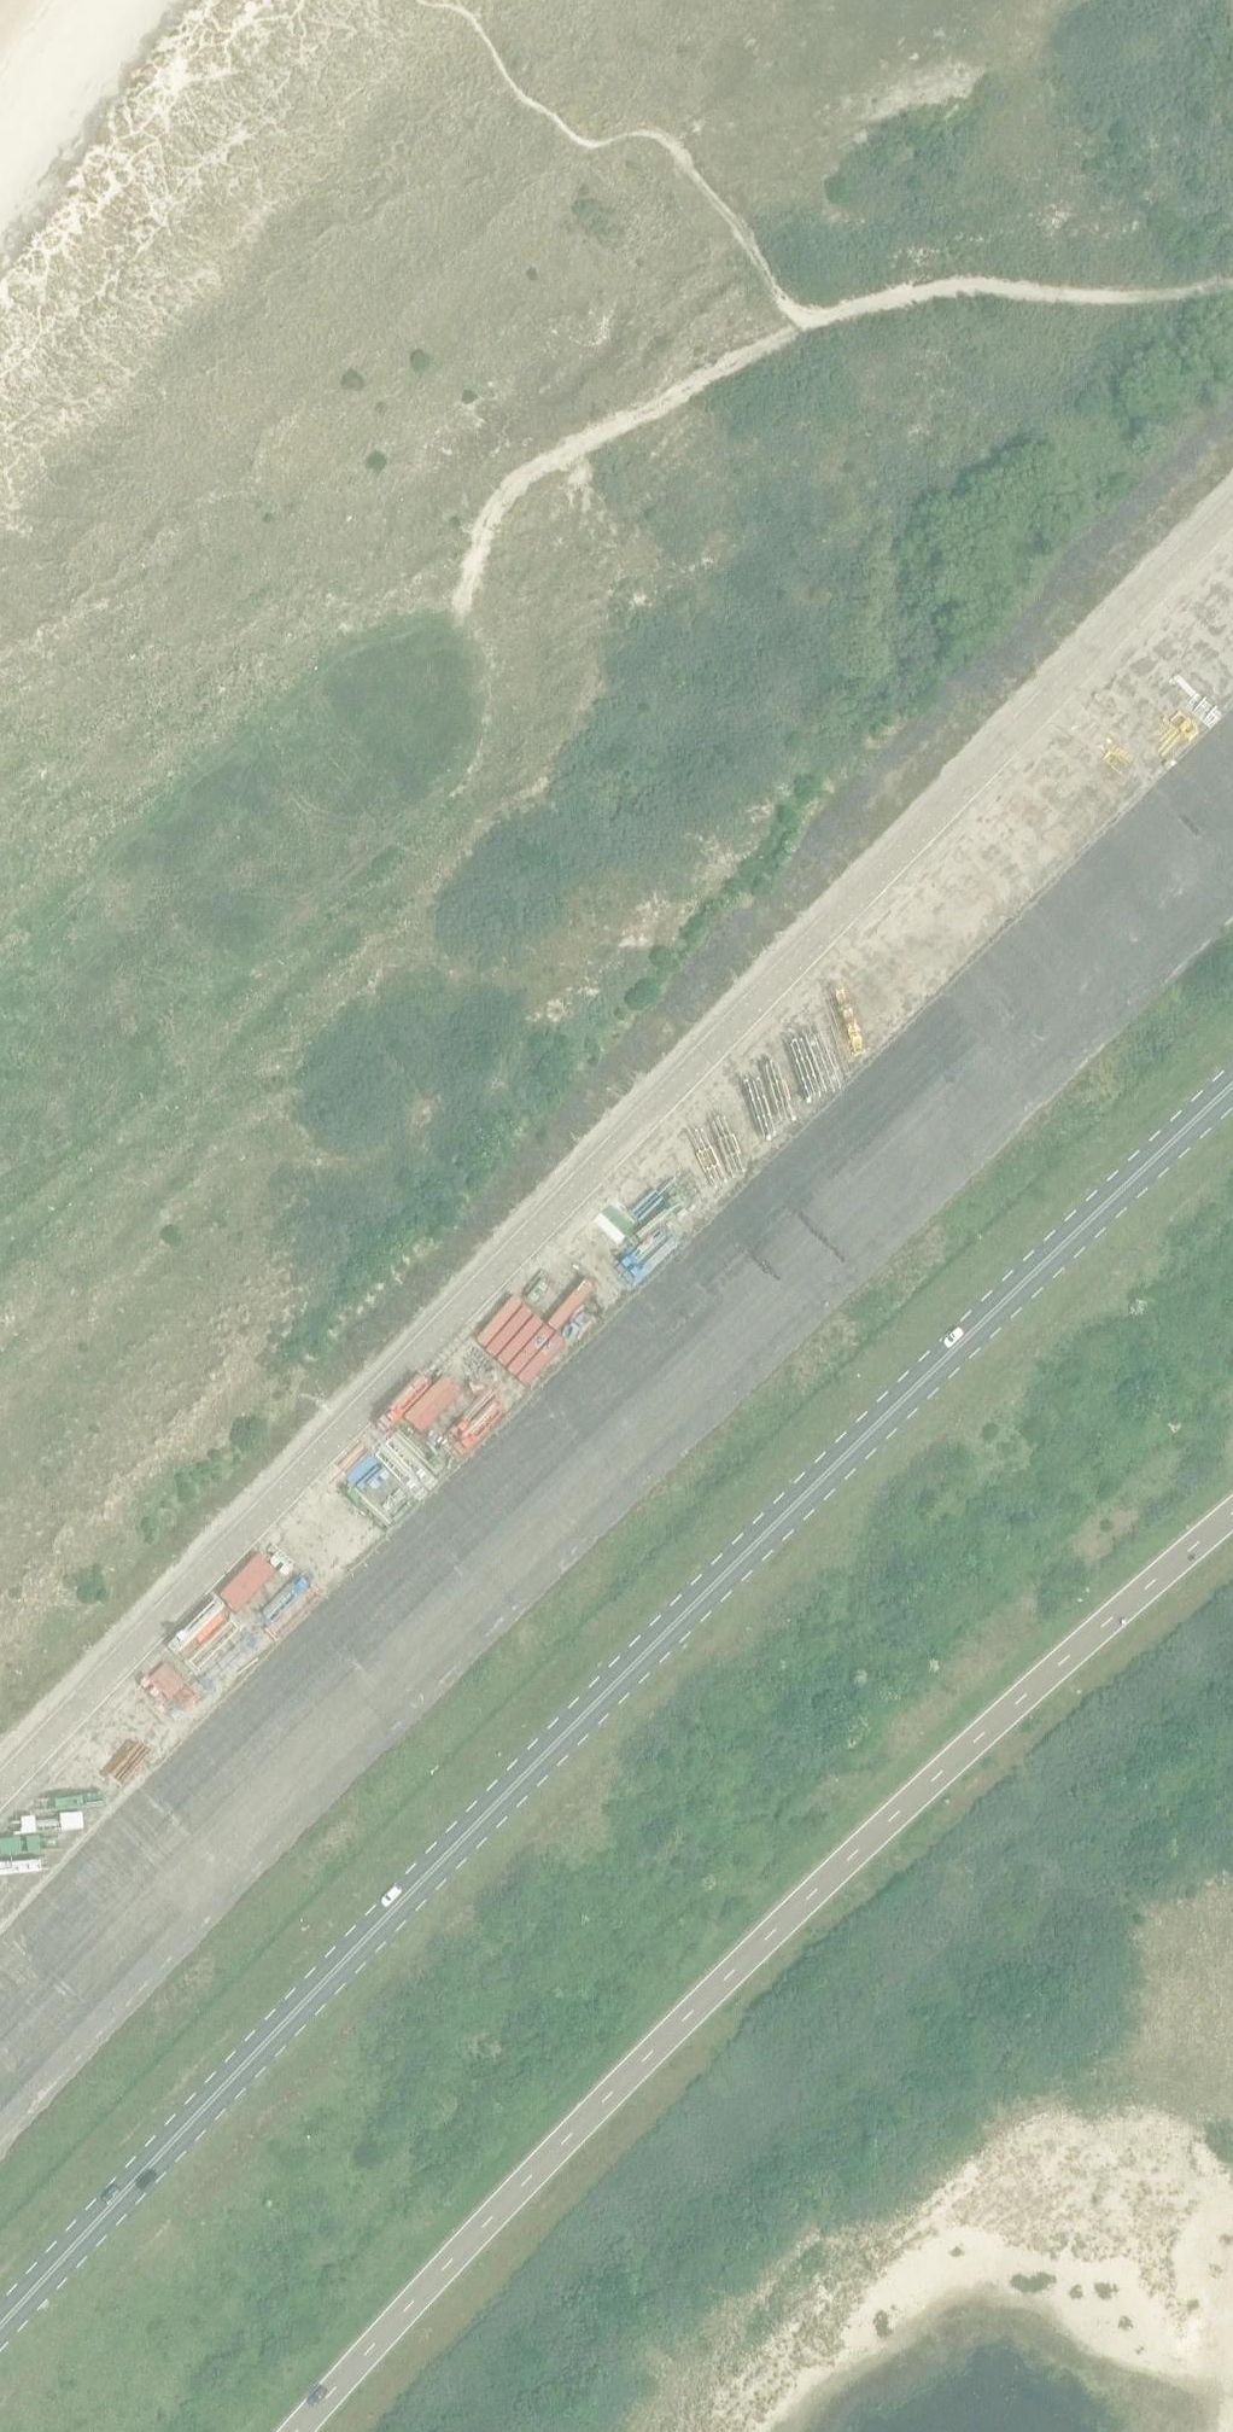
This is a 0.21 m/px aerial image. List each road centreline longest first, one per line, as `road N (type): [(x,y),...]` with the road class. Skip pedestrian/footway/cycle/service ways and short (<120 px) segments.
road 1 (unclassified): [(0,1788),(1232,507)]
road 2 (primary): [(0,2321),(477,1810),(1232,1076)]
road 3 (unclassified): [(295,2431),(772,1933),(933,1778),(1232,1513)]
road 4 (track): [(1232,278),(1117,293),(957,280),(811,315),(781,299),(750,260),(732,216),(694,178),(671,134),(640,125),(591,142),(572,138),(522,95),(455,0)]

